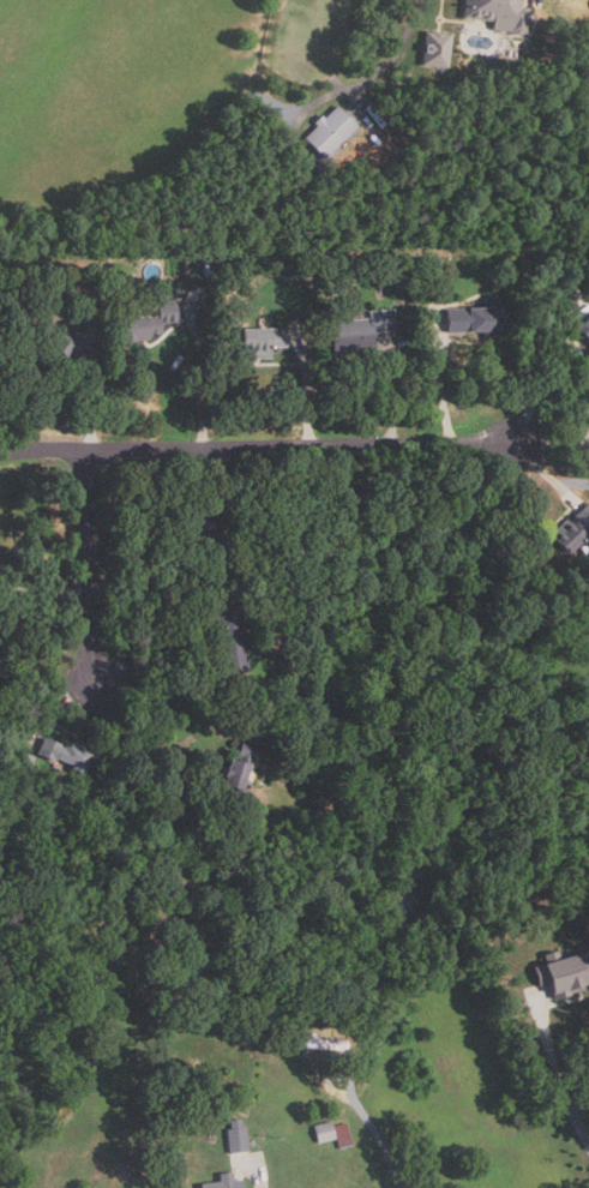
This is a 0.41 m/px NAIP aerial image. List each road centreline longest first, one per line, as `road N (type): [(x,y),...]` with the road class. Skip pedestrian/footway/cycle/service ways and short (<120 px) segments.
road 1 (residential): [(0,453),(52,444),(509,439)]
road 2 (residential): [(89,448),(94,684)]

